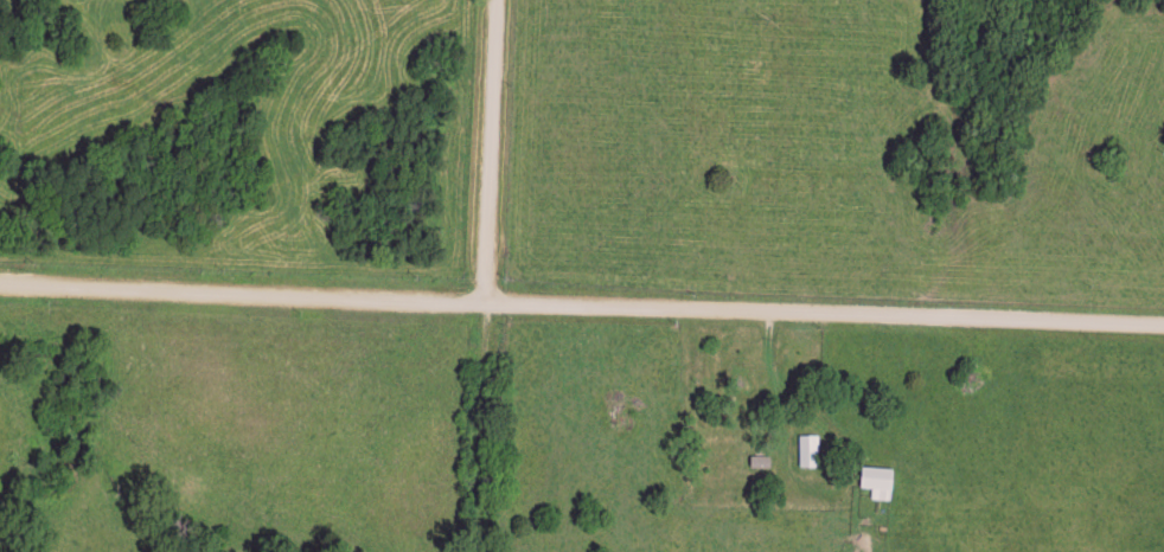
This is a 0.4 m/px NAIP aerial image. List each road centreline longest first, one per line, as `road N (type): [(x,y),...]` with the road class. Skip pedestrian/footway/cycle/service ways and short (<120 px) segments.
road 1 (residential): [(0,286),(767,310)]
road 2 (residential): [(1163,328),(767,310)]
road 3 (residential): [(499,0),(488,304)]
road 4 (track): [(488,304),(480,551)]

